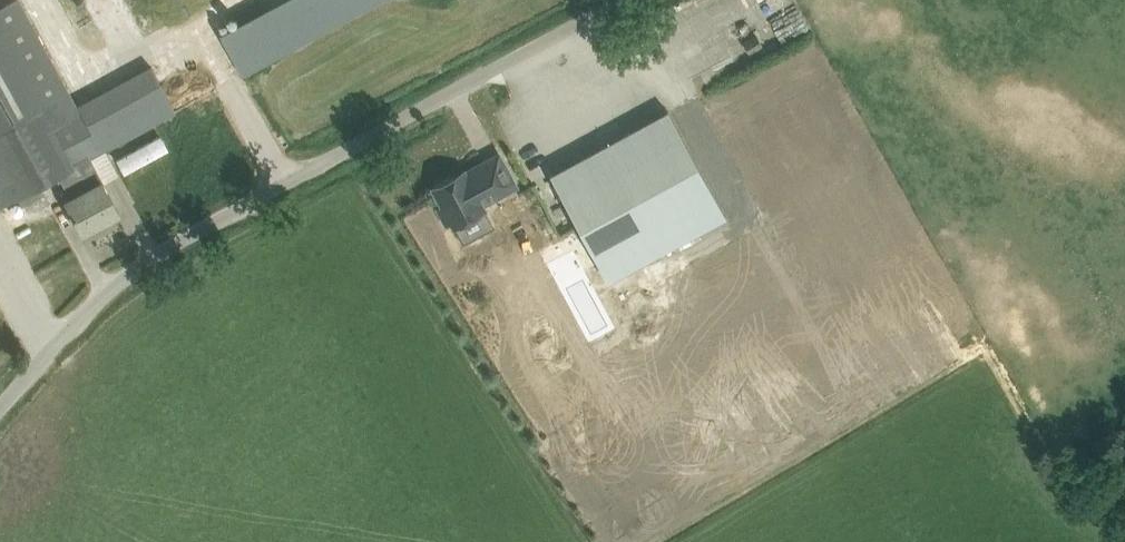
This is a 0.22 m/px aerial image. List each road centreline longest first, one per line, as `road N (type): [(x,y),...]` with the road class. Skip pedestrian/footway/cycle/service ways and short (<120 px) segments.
road 1 (unclassified): [(0,414),(97,302),(204,222),(624,0)]

